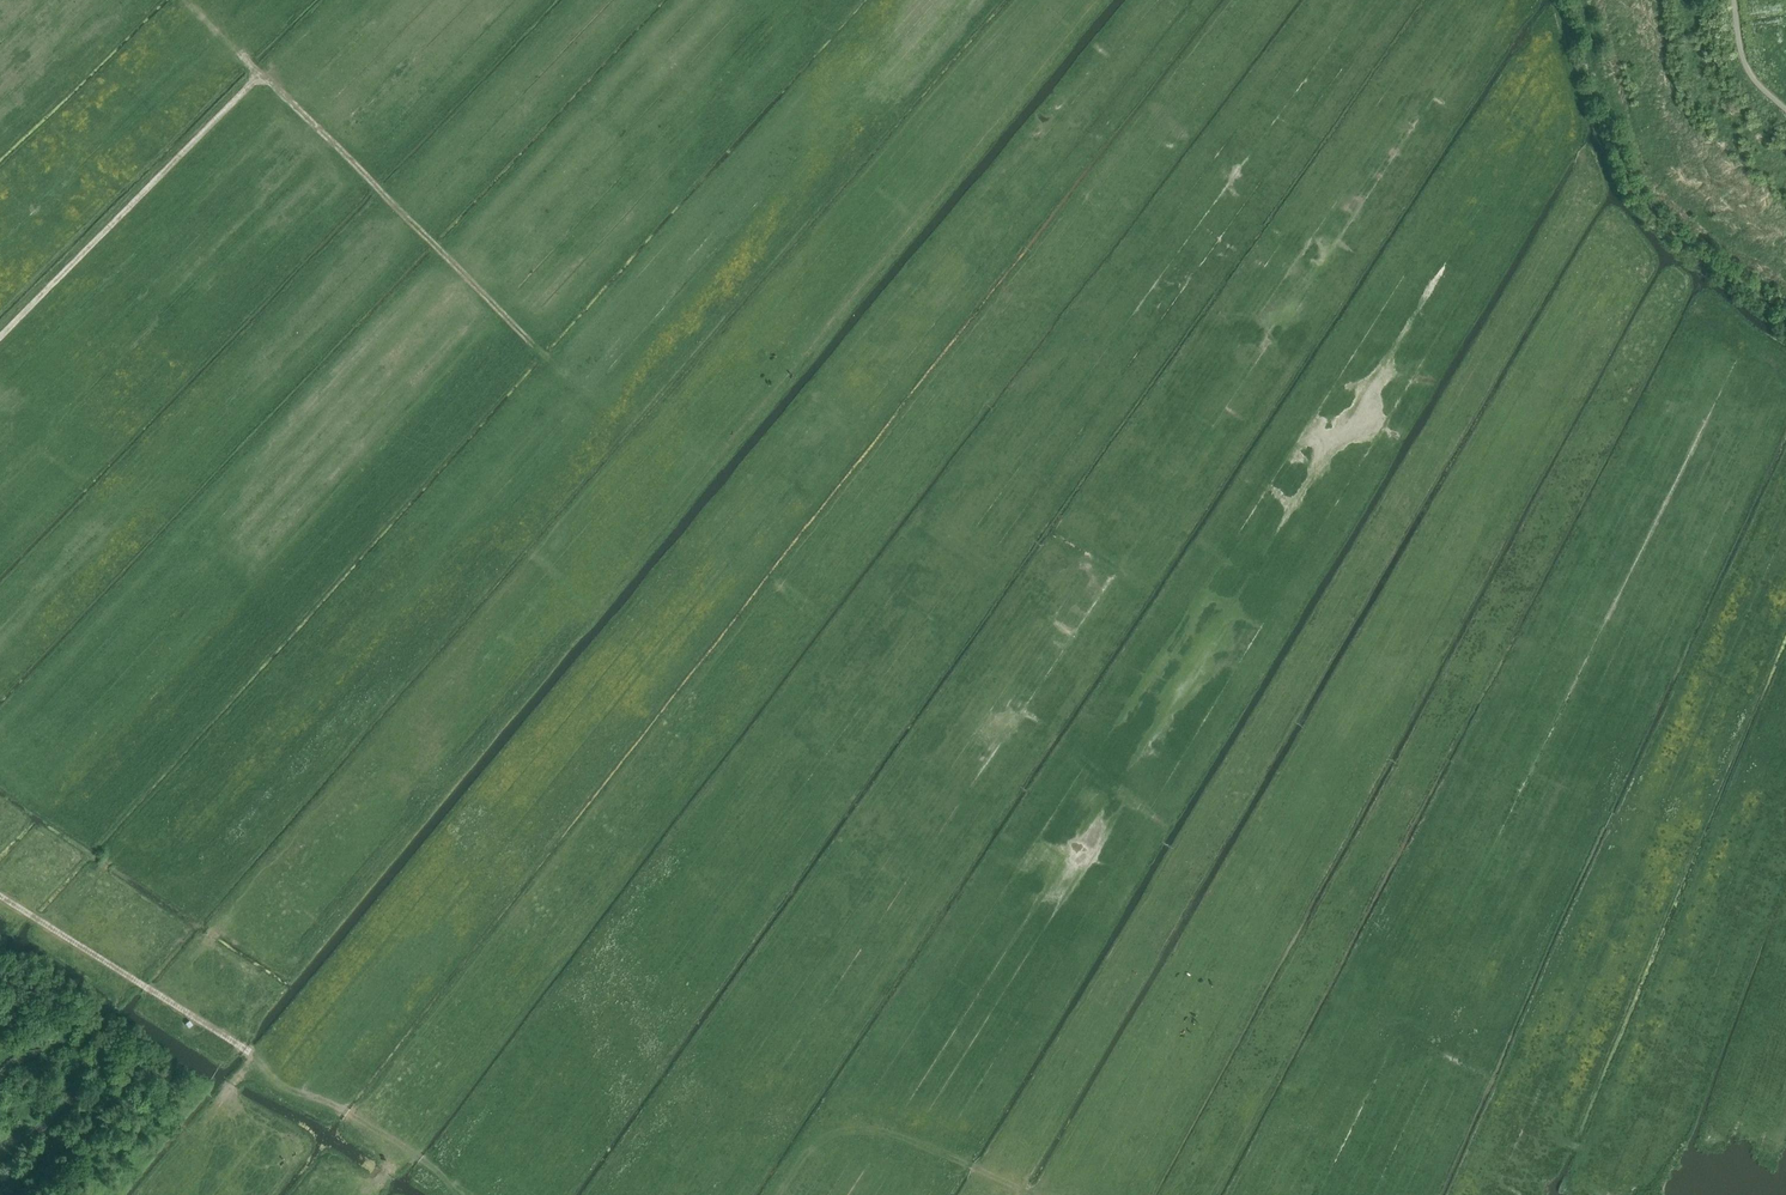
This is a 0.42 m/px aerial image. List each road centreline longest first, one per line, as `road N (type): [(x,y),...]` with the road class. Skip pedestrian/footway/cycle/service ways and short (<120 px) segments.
road 1 (track): [(0,337),(256,82),(274,88),(530,345)]
road 2 (track): [(475,1194),(349,1113),(290,1089),(256,1057),(158,1181)]
road 3 (track): [(256,1057),(0,896)]

